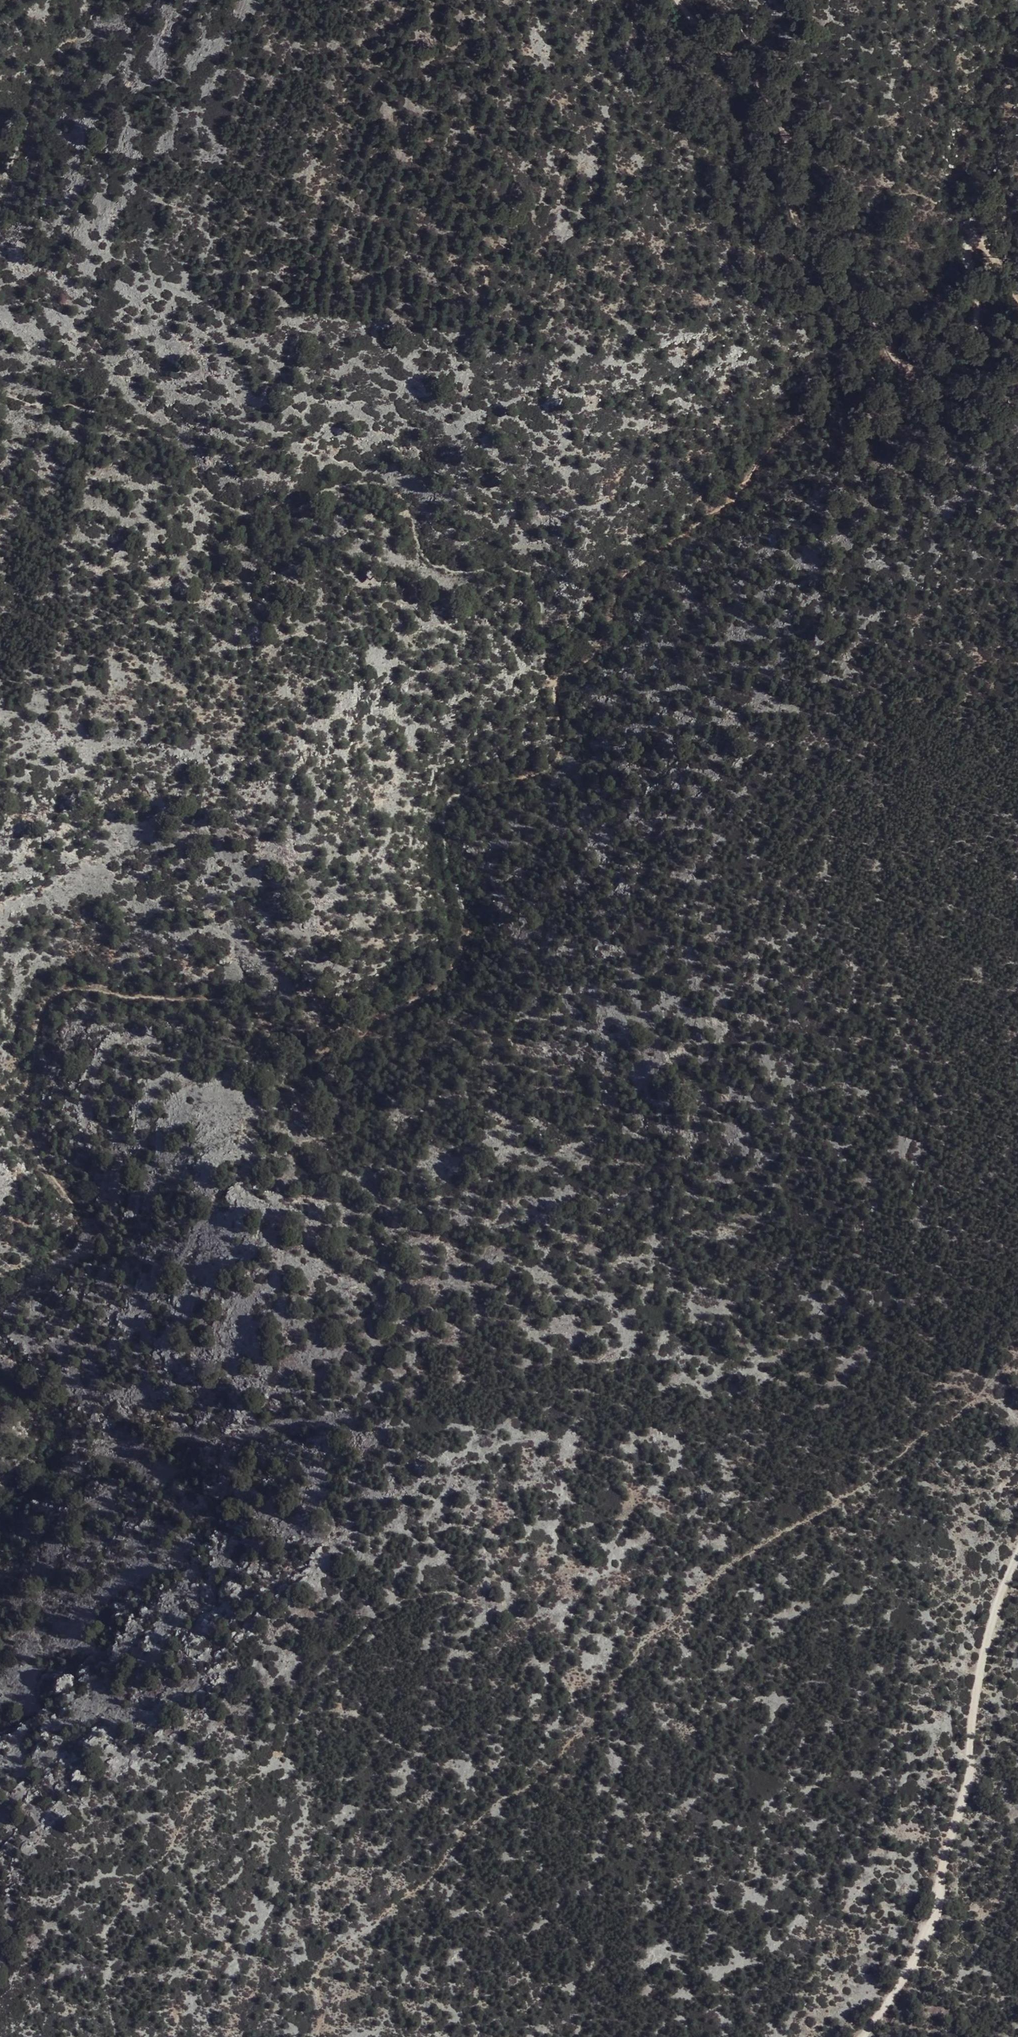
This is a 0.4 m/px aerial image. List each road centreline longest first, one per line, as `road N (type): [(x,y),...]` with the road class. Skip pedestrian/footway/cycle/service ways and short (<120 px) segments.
road 1 (track): [(1017,296),(1001,261),(976,243),(968,259),(975,325),(958,348),(922,368),(888,350),(846,272),(789,200),(777,109),(758,82),(719,59),(677,0)]
road 2 (track): [(1017,1570),(996,1626),(970,1795),(936,1927),(879,2036)]

